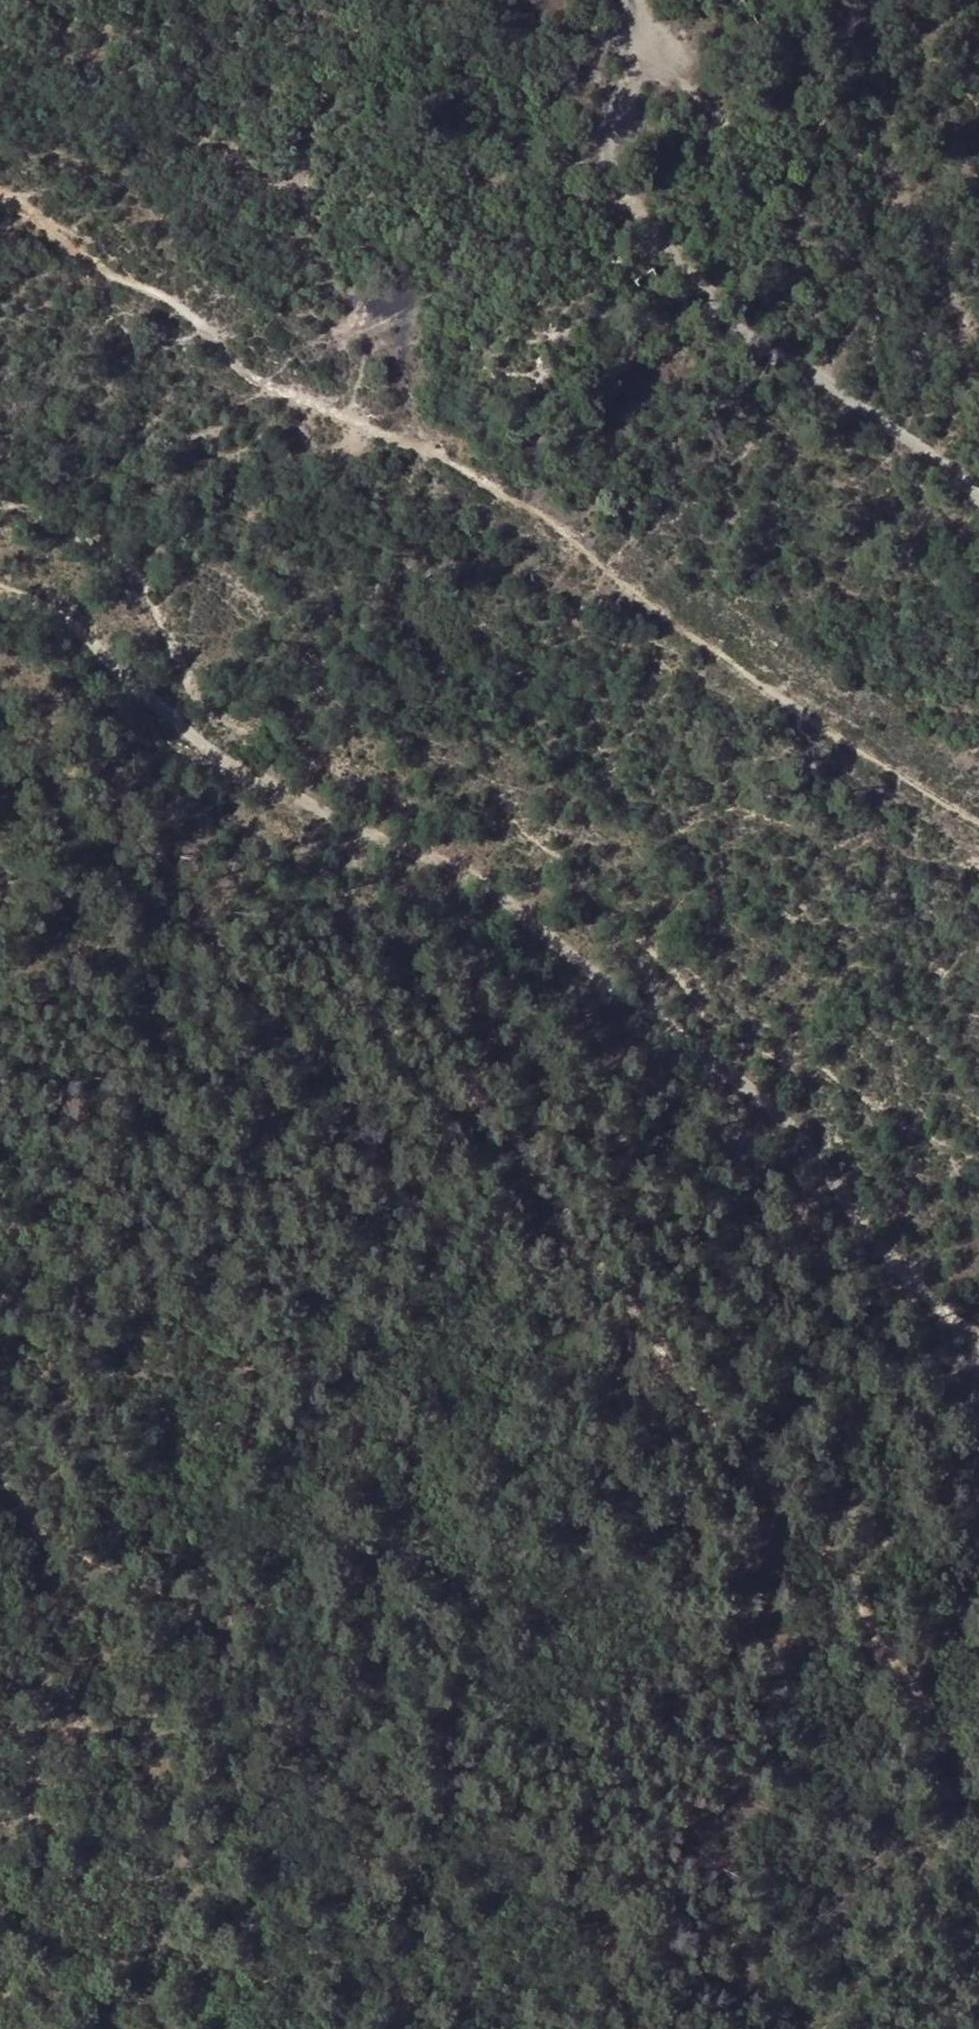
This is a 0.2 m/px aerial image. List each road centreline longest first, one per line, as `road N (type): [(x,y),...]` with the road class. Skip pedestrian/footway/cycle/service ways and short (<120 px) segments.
road 1 (track): [(641,0),(645,198),(679,265),(978,510)]

